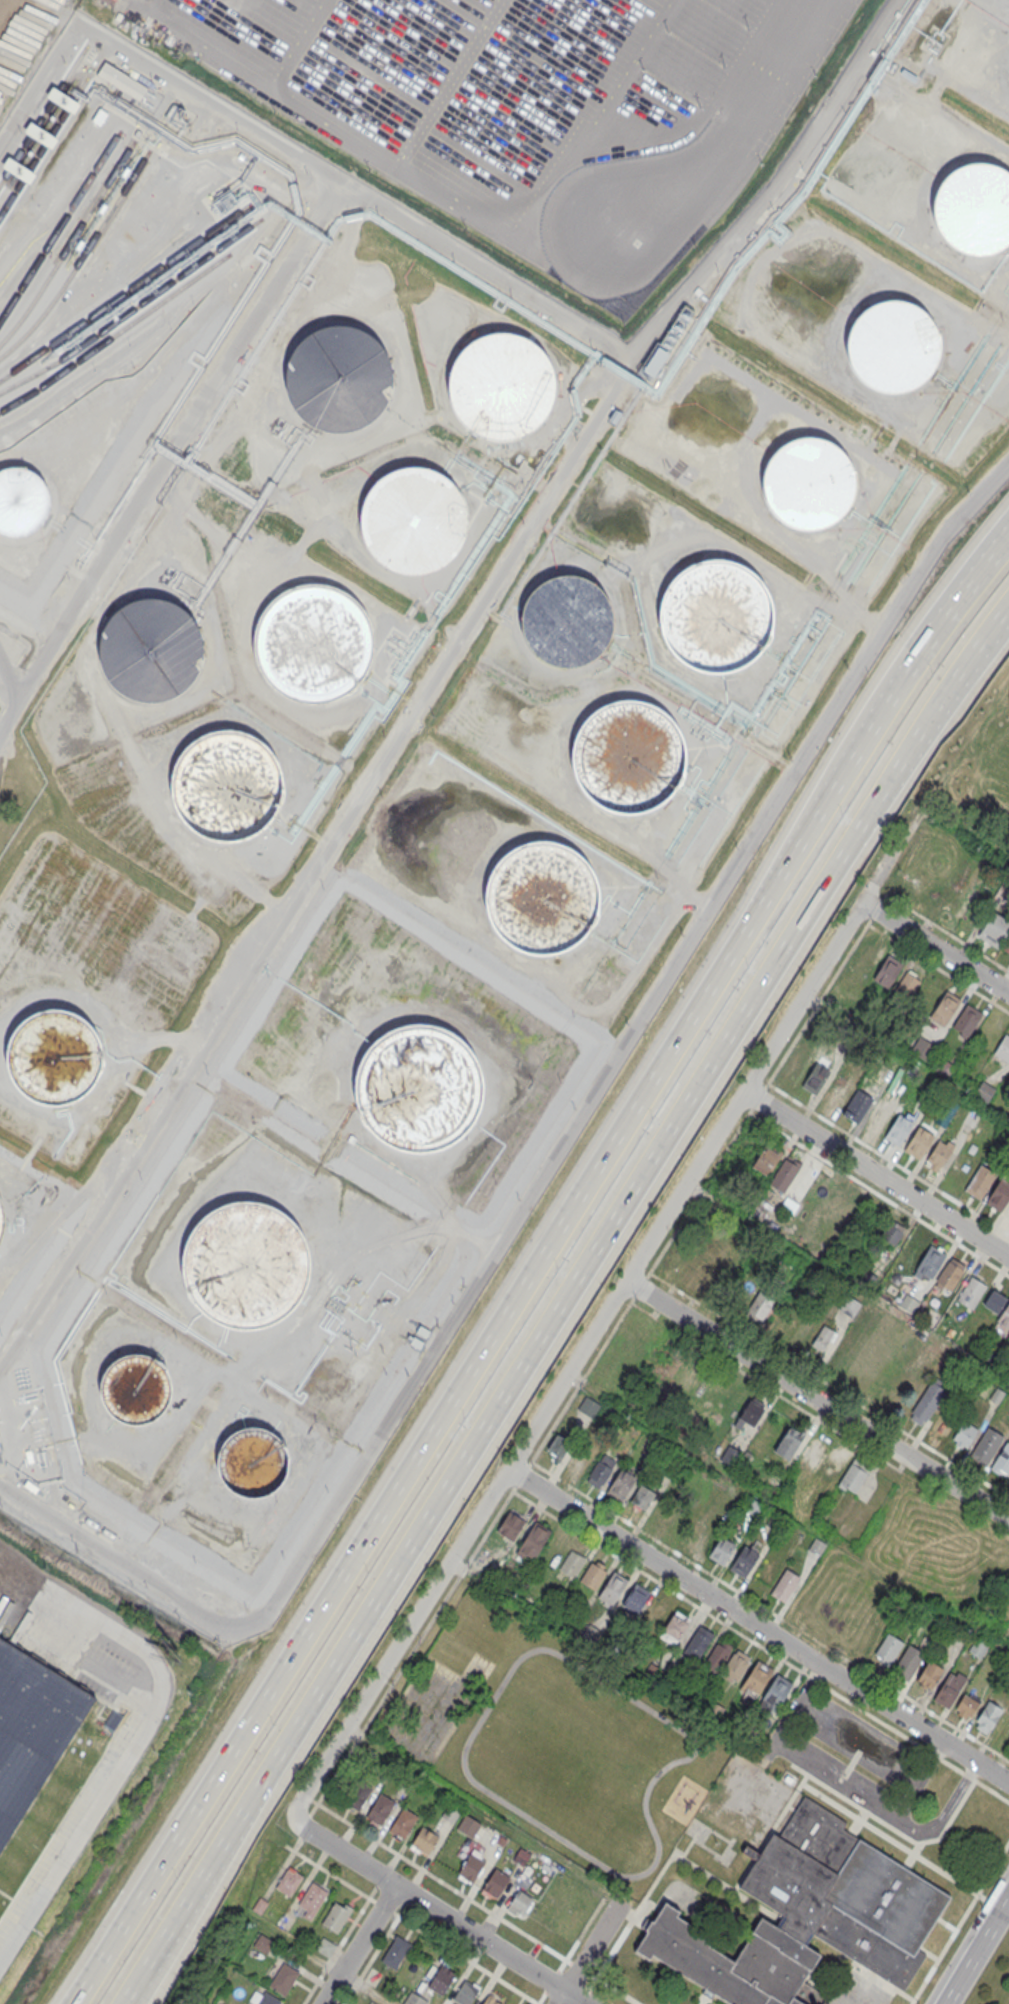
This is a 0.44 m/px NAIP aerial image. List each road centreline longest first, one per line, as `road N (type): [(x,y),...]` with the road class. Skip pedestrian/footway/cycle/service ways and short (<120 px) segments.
road 1 (motorway): [(1008,550),(947,615),(909,673),(69,2003)]
road 2 (residential): [(1008,460),(936,540),(259,1625)]
road 3 (motorway): [(130,2003),(856,832)]
road 4 (residential): [(861,902),(295,1817)]
road 5 (residential): [(1008,1784),(507,1469)]
road 6 (residential): [(1008,1521),(625,1280)]
road 7 (residential): [(1008,1257),(743,1091)]
road 8 (residential): [(259,1625),(234,1630),(0,1480)]
road 9 (motorway): [(856,832),(1008,604)]
road 10 (motorway): [(1008,518),(933,613),(902,685)]
road 11 (residential): [(564,1992),(396,1886)]
road 12 (residential): [(1008,995),(861,902)]
road 13 (residential): [(396,1886),(322,2003)]
road 14 (primary): [(1008,1892),(942,2003)]
road 15 (residential): [(396,1886),(295,1817)]

